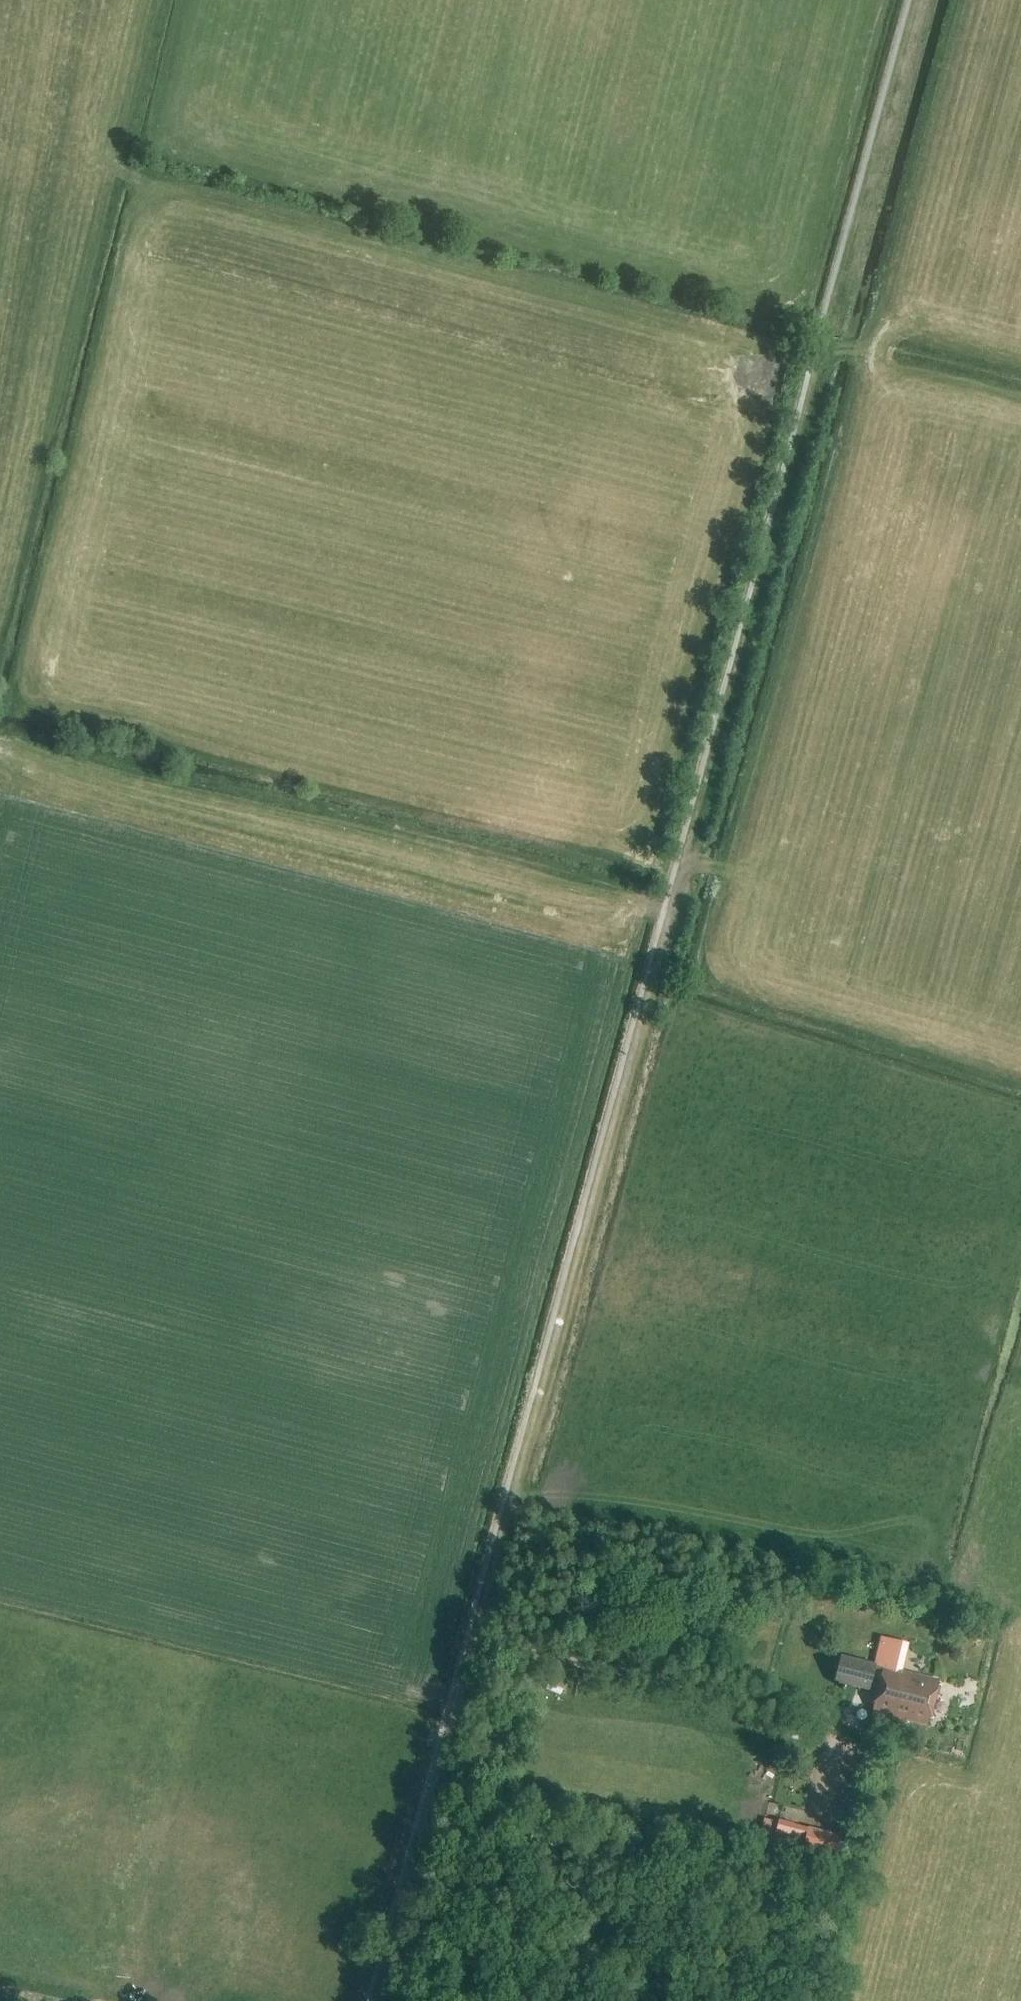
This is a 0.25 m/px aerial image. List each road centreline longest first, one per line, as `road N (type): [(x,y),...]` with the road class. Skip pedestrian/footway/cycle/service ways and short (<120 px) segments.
road 1 (track): [(469,1635),(837,1714),(815,1808)]

